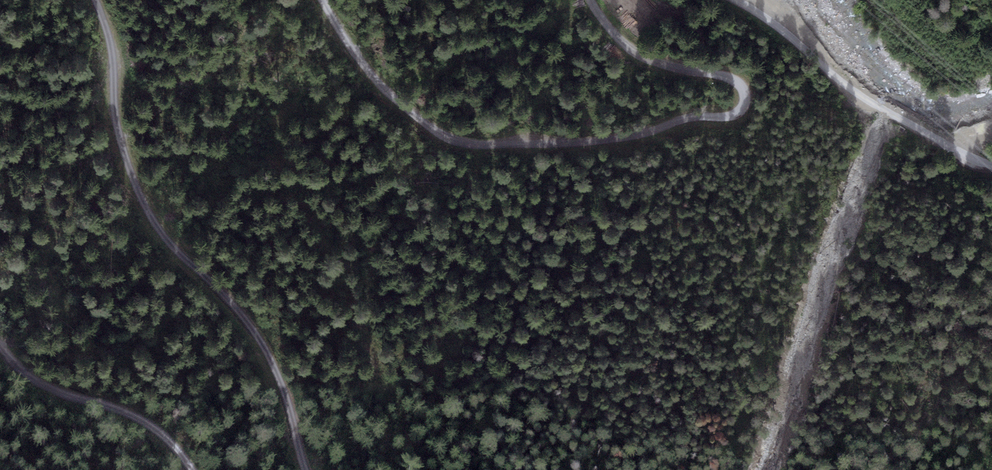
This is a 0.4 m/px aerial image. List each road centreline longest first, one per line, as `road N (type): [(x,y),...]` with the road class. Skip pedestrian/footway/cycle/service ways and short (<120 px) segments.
road 1 (track): [(588,0),(635,56),(739,82),(743,109),(734,118),(693,117),(627,138),(447,141),(373,86),(322,0)]
road 2 (track): [(97,0),(116,59),(116,132),(137,195),(267,353),(305,469)]
road 3 (track): [(739,0),(870,104),(991,167)]
road 4 (track): [(191,469),(141,420),(64,398),(0,351)]

